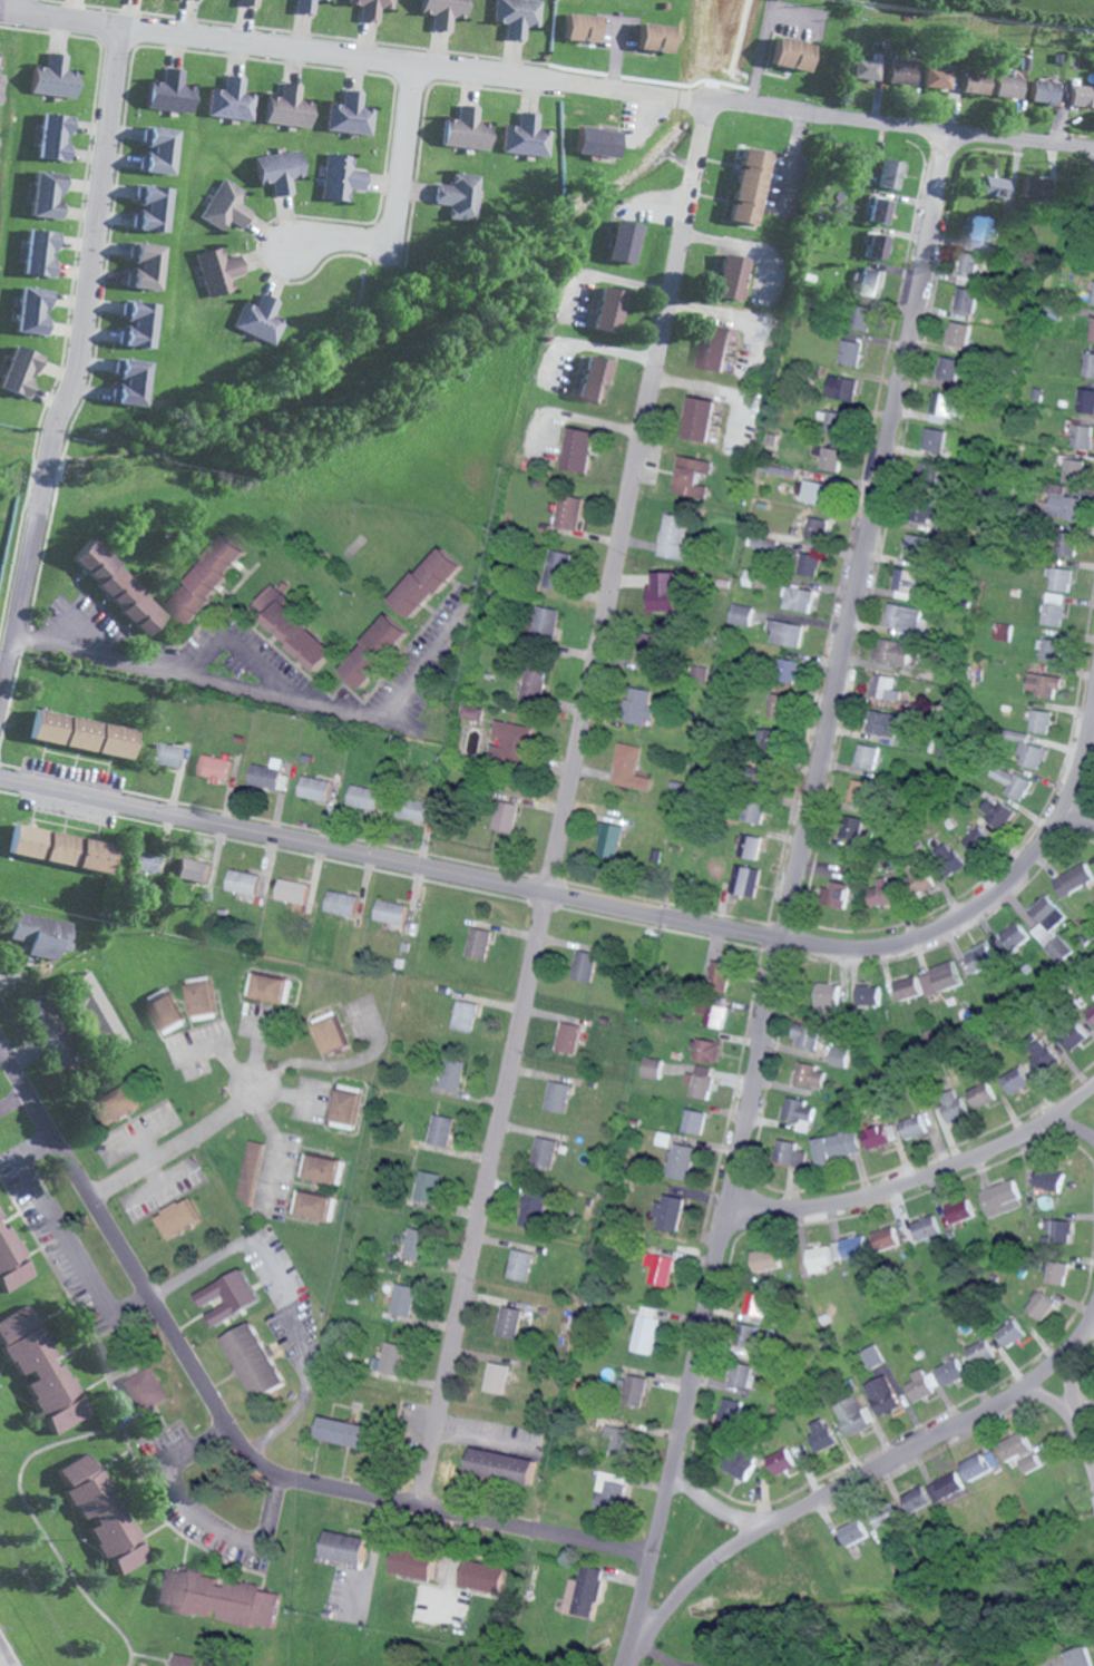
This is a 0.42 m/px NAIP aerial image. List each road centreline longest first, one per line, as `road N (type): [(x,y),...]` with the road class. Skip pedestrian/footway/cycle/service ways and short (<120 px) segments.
road 1 (residential): [(623,1665),(953,134)]
road 2 (residential): [(414,1508),(729,0)]
road 3 (residential): [(0,781),(780,943),(871,951),(925,938),(973,912),(1041,847),(1064,808),(1083,749),(1093,678)]
road 4 (residential): [(1093,151),(12,12)]
road 5 (residential): [(649,1562),(291,1480),(246,1454),(0,1052)]
road 6 (residential): [(0,672),(50,427),(81,347),(121,27)]
road 7 (residential): [(629,1665),(699,1578),(749,1539),(998,1406),(1072,1347),(1093,1316)]
road 8 (residential): [(721,1227),(941,1179),(1037,1131),(1093,1088)]
road 9 (residential): [(87,1202),(202,1133),(255,1085)]
road 10 (residential): [(413,67),(393,247)]
road 11 (residential): [(1093,1482),(1073,1416),(1072,1347)]
road 12 (residential): [(773,1523),(745,1522),(706,1504),(671,1463)]

